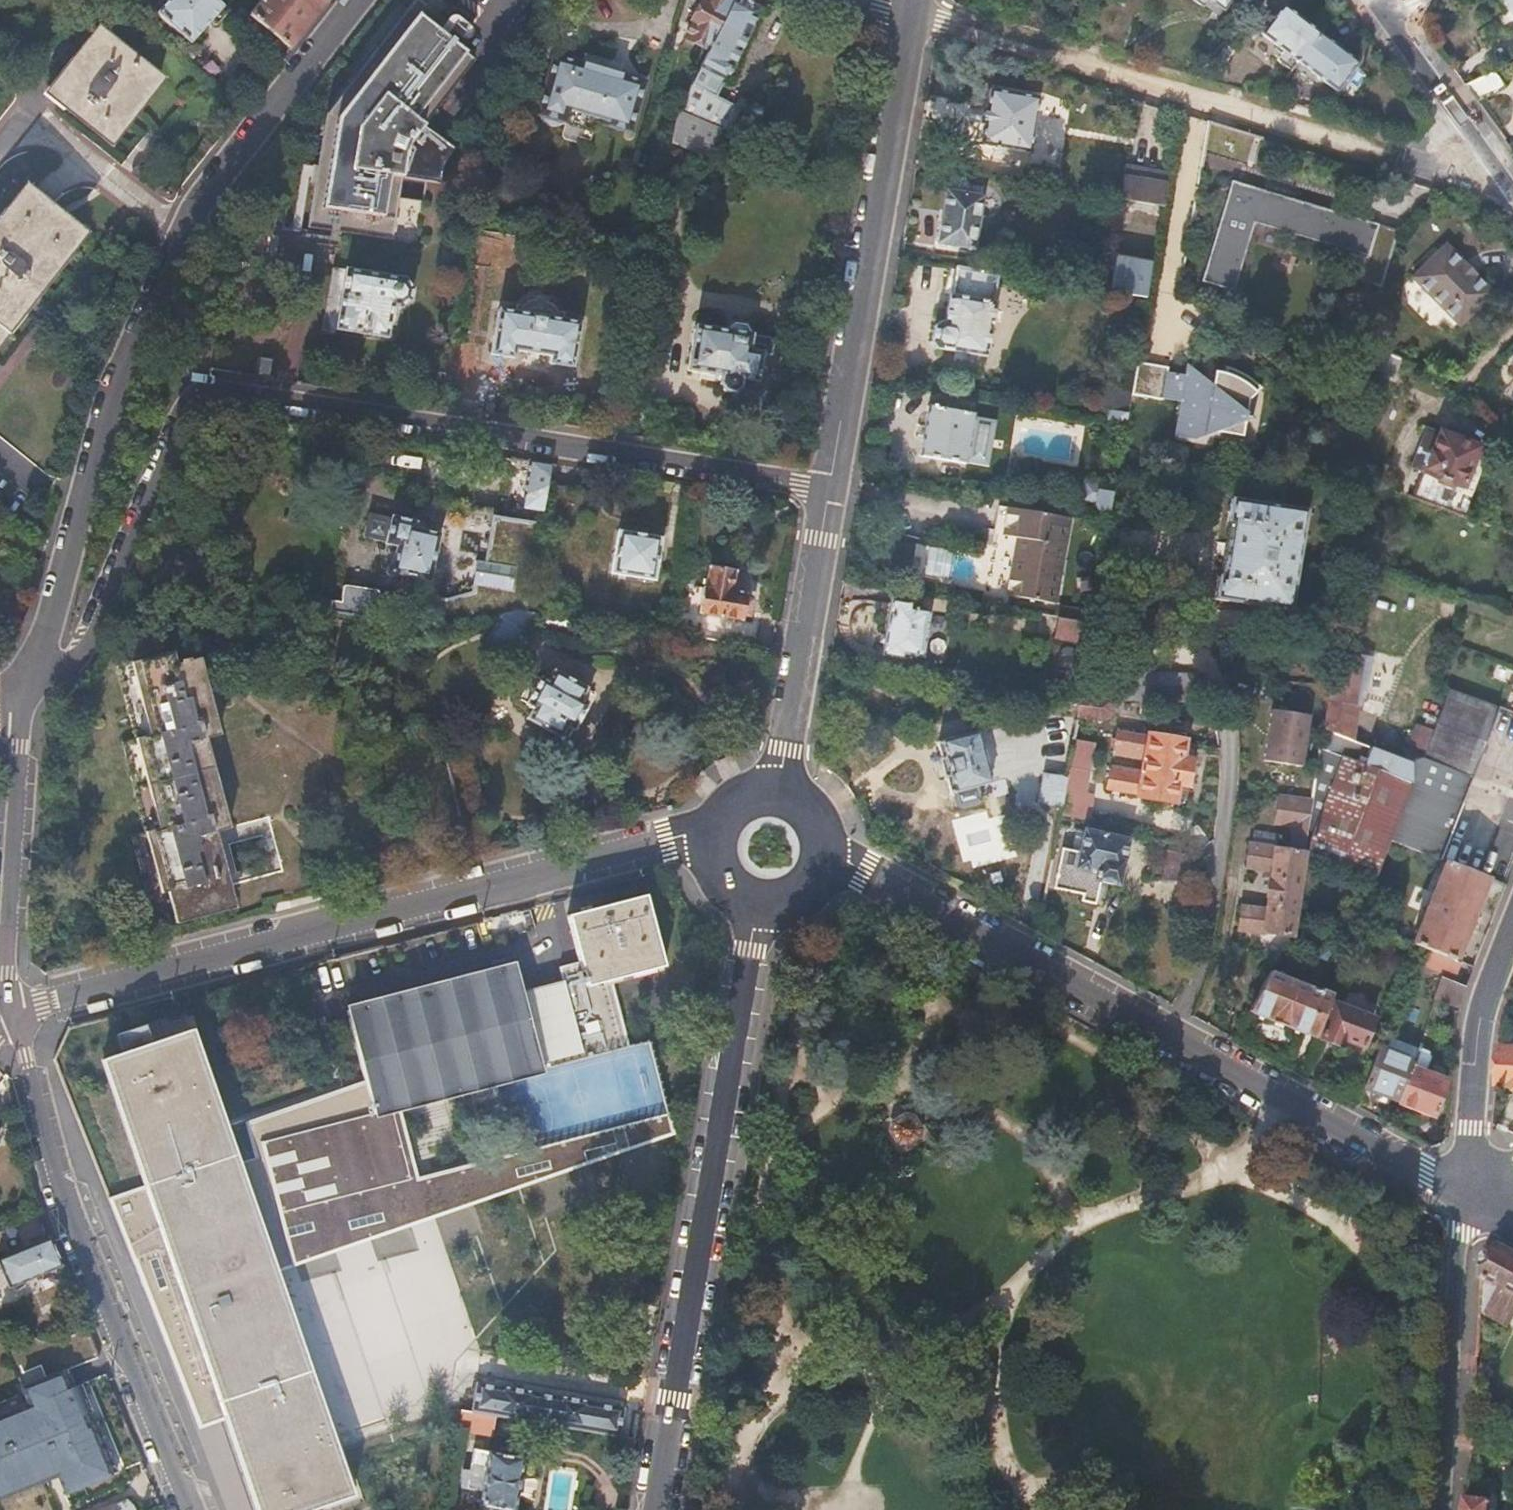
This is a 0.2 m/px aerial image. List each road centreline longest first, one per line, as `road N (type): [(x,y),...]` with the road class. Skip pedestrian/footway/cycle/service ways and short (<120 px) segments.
road 1 (residential): [(49,667),(75,665),(97,629),(187,416),(210,393),(828,491)]
road 2 (residential): [(49,667),(86,506),(178,248),(202,202),(359,0)]
road 3 (residential): [(1472,1185),(1442,1183),(905,893),(821,862)]
road 4 (residential): [(717,838),(669,843),(17,1018)]
road 5 (residential): [(756,899),(658,1509)]
road 6 (residential): [(189,1509),(71,1213),(17,1018)]
road 7 (residential): [(911,13),(1396,158)]
road 8 (residential): [(828,491),(911,13)]
road 9 (residential): [(17,1018),(7,973),(21,746),(37,693)]
road 10 (residential): [(1442,1509),(1462,1207),(1472,1185)]
road 11 (residential): [(778,795),(828,491)]
road 12 (secondary): [(1472,1185),(1476,1032),(1512,924)]
road 13 (residential): [(1473,135),(1386,15)]

